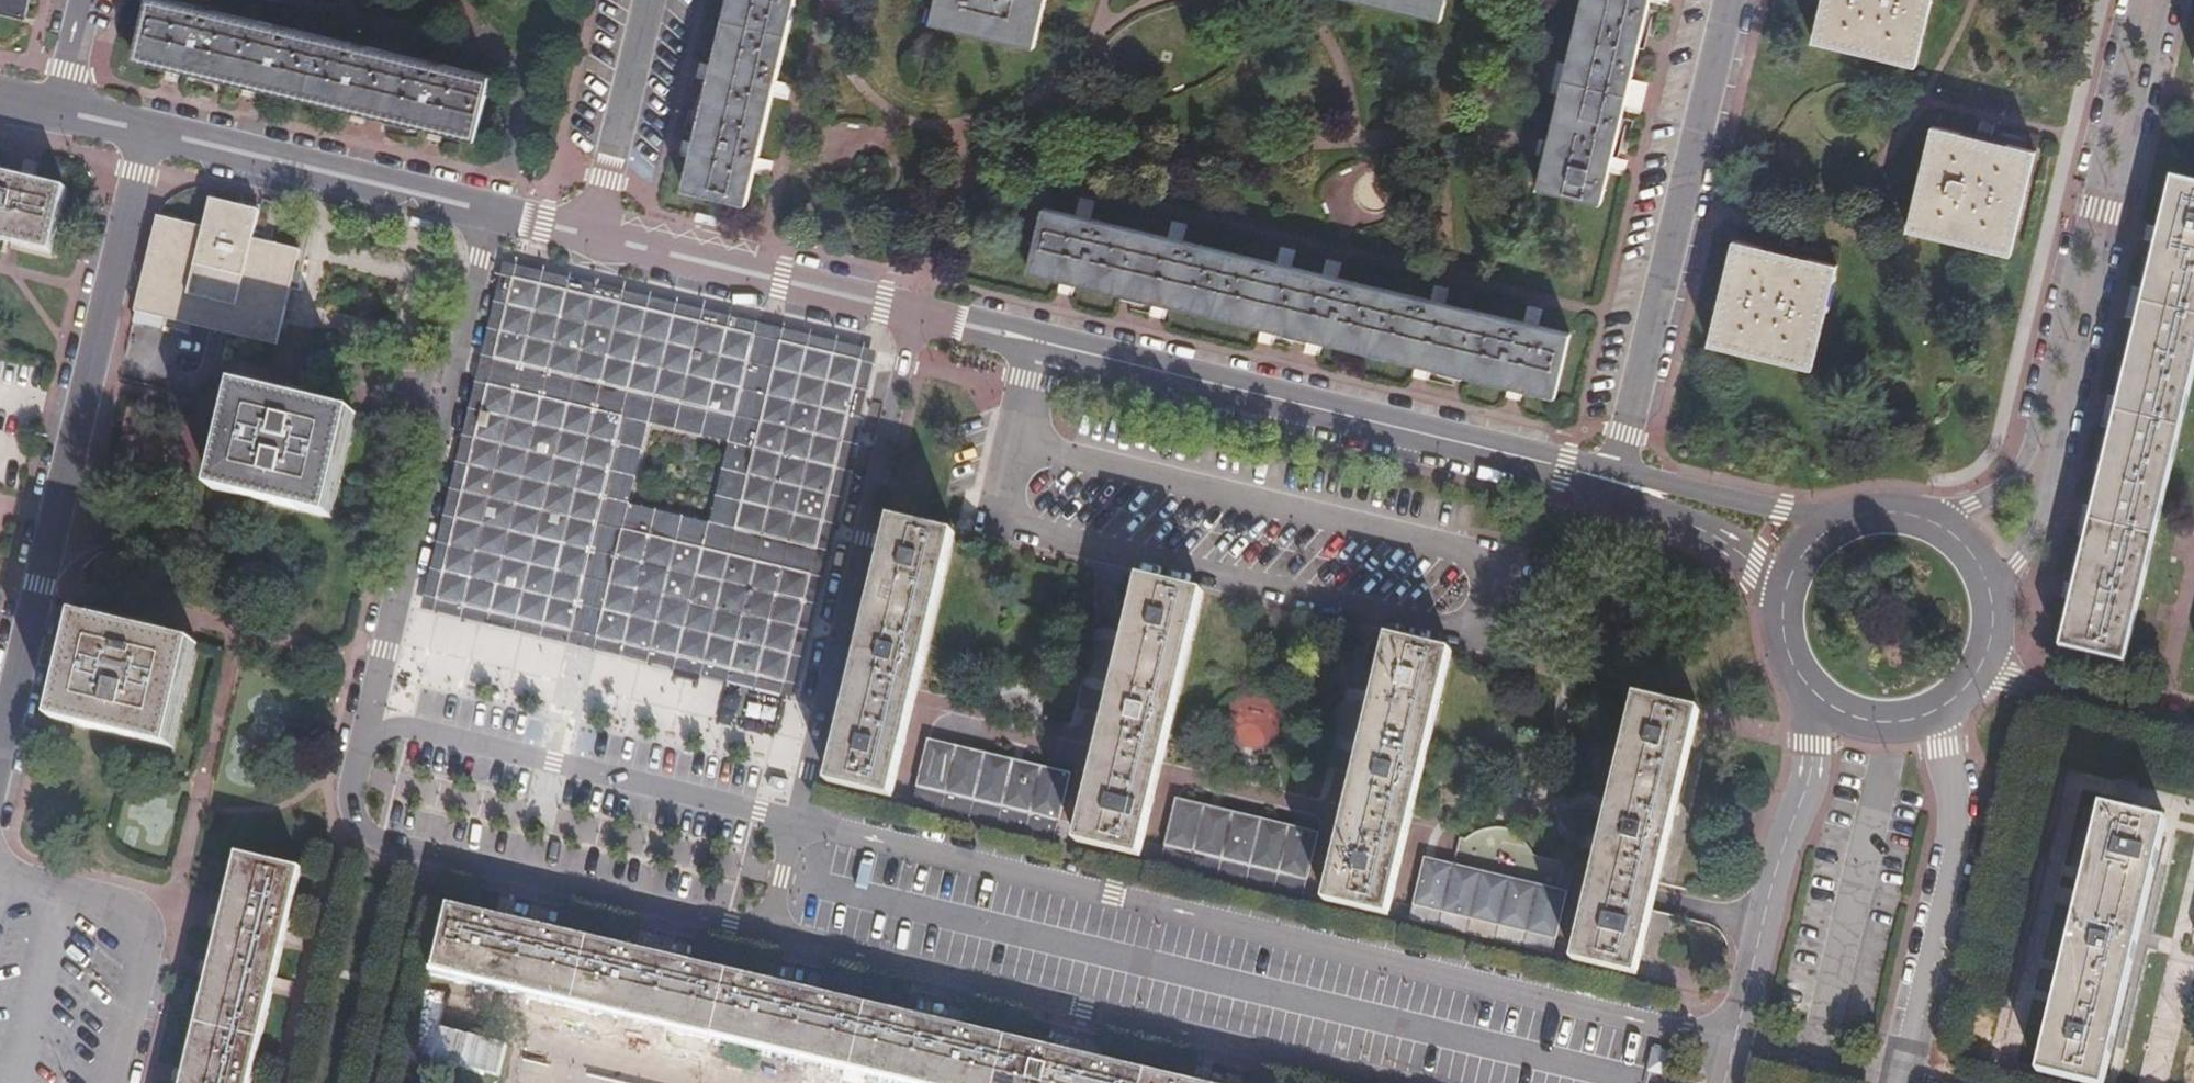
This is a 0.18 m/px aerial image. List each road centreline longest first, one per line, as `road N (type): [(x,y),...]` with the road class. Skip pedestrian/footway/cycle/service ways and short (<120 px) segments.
road 1 (tertiary): [(595,236),(1620,480)]
road 2 (unclassified): [(1735,1044),(796,821)]
road 3 (unclassified): [(769,933),(1400,1082)]
road 4 (residential): [(142,128),(0,742)]
road 5 (unclassified): [(492,211),(365,737)]
road 6 (unclassified): [(365,737),(351,793),(363,833),(381,842),(769,933)]
road 7 (tertiary): [(2153,0),(2037,482)]
road 8 (residential): [(1731,0),(1620,480)]
road 9 (unclassified): [(796,821),(412,728),(365,737)]
road 10 (tertiary): [(1899,1080),(1957,829),(1934,711)]
road 11 (tertiary): [(1806,679),(1812,767),(1788,827),(1735,1044)]
road 12 (tertiary): [(142,128),(492,211)]
road 13 (residential): [(650,0),(595,236)]
road 14 (tertiary): [(1844,518),(1620,480)]
road 15 (residential): [(2193,725),(1978,673)]
road 16 (tertiary): [(1620,480),(1787,588)]
road 17 (unclassified): [(1899,1080),(1735,1044)]
road 18 (tertiary): [(1806,679),(1851,713),(1907,719),(1934,711)]

